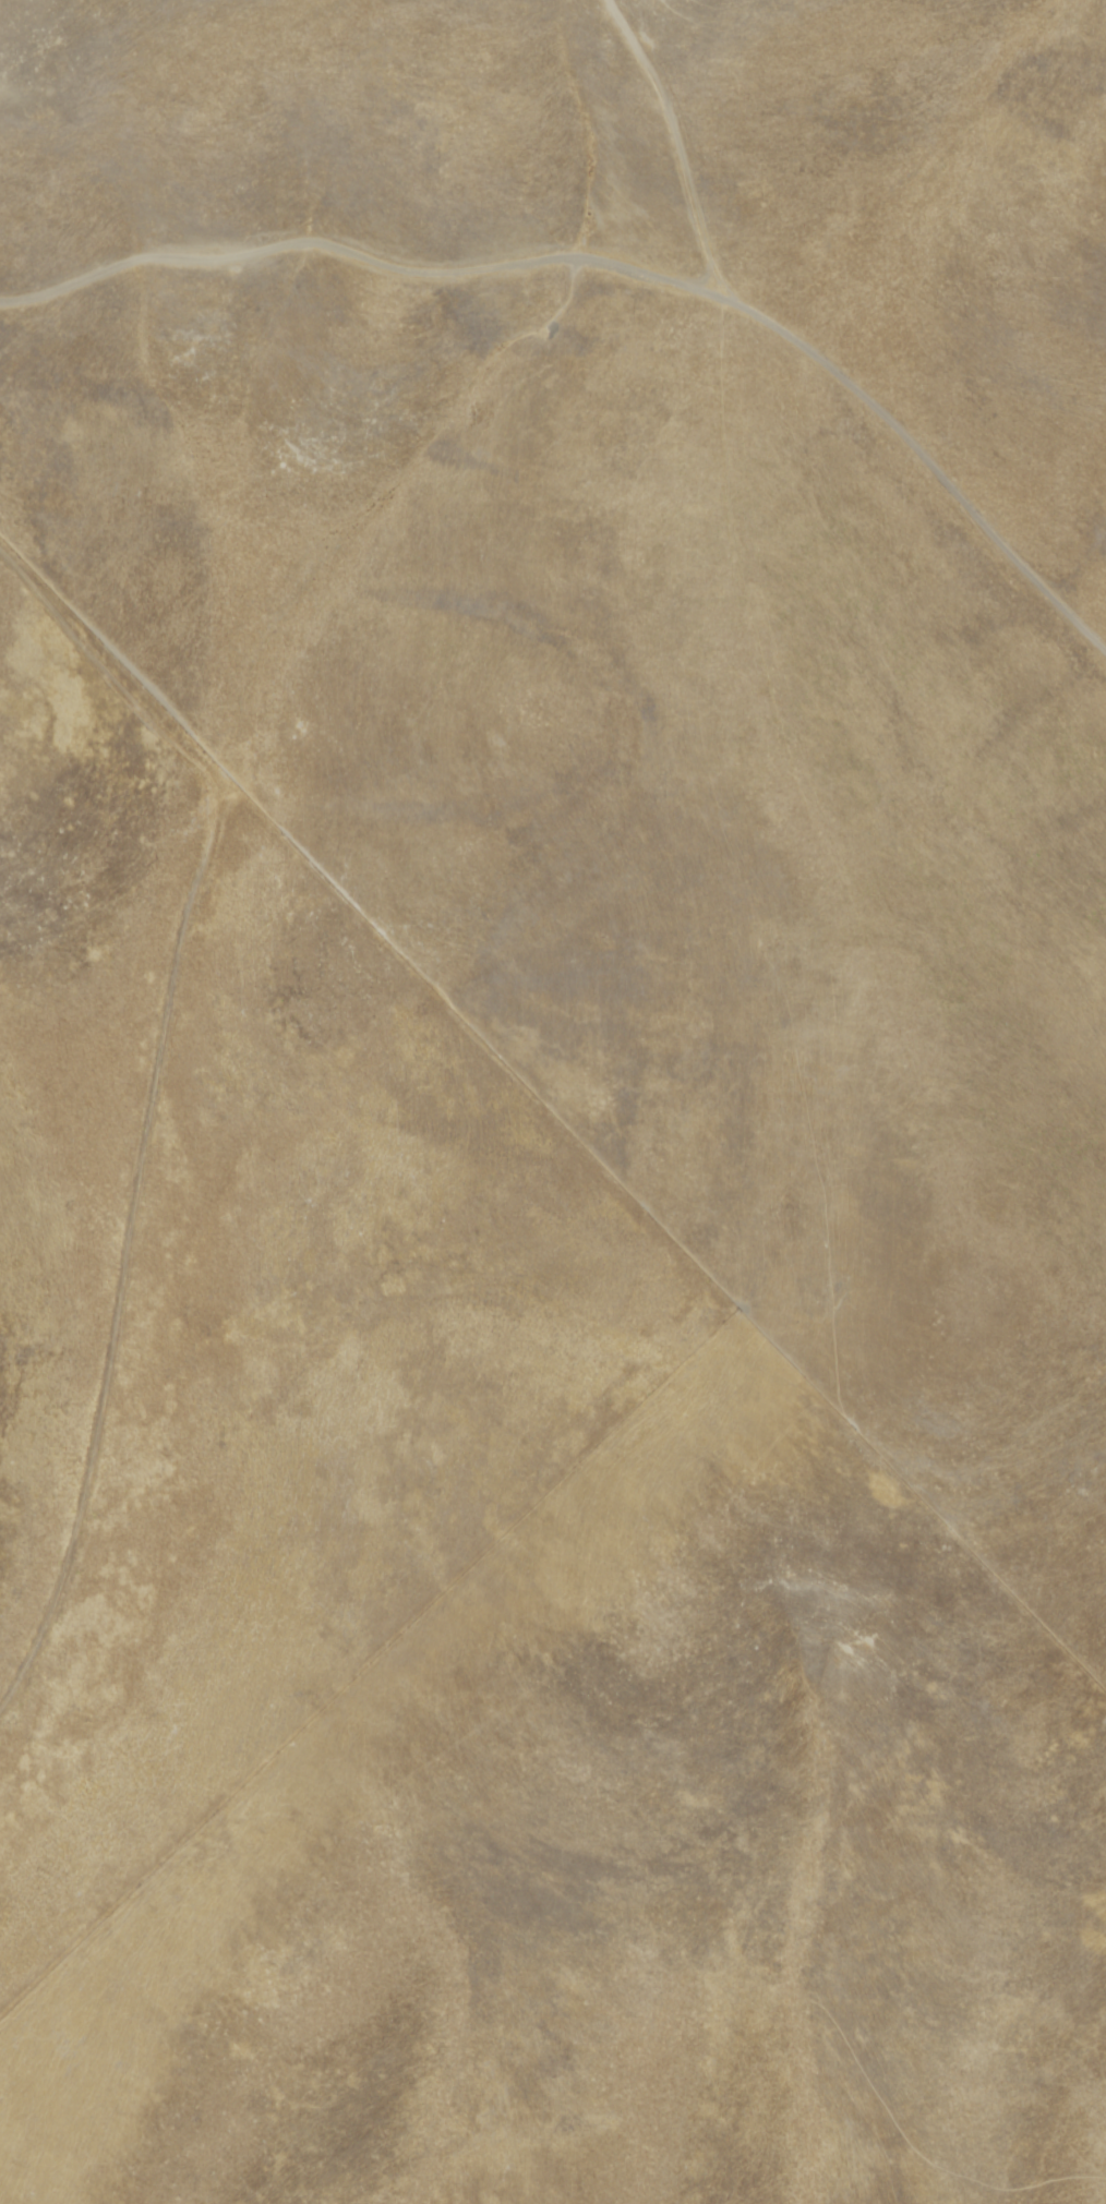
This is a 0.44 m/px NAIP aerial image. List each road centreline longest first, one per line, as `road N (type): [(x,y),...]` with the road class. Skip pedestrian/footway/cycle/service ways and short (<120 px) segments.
road 1 (track): [(1105,651),(861,397),(719,294),(578,254),(435,274),(313,240),(219,264),(129,266),(0,304)]

